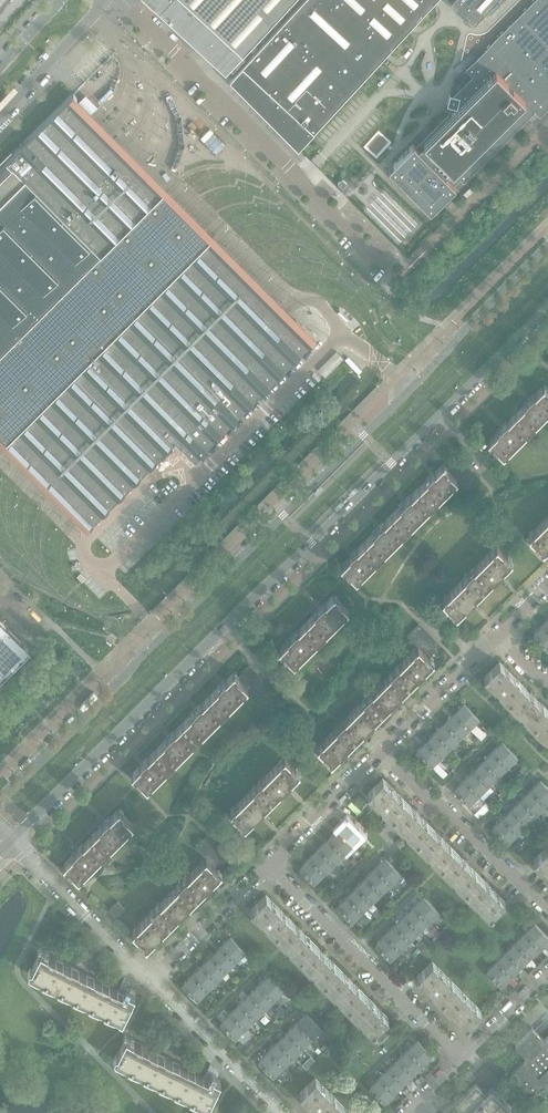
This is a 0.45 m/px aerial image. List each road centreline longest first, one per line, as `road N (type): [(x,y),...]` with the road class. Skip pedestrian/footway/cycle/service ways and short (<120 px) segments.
road 1 (secondary): [(547,247),(0,800)]
road 2 (secondary): [(11,840),(547,308)]
road 3 (unclassified): [(394,274),(126,0)]
road 4 (residential): [(458,1061),(266,866)]
road 5 (residential): [(547,912),(385,748)]
road 6 (residential): [(152,980),(11,840)]
road 7 (residential): [(283,1112),(152,980)]
road 8 (residential): [(385,748),(266,866)]
road 9 (residential): [(504,630),(385,748)]
road 10 (residential): [(266,866),(152,980)]
road 11 (unclassified): [(0,115),(105,0)]
road 12 (residential): [(458,1061),(547,971)]

